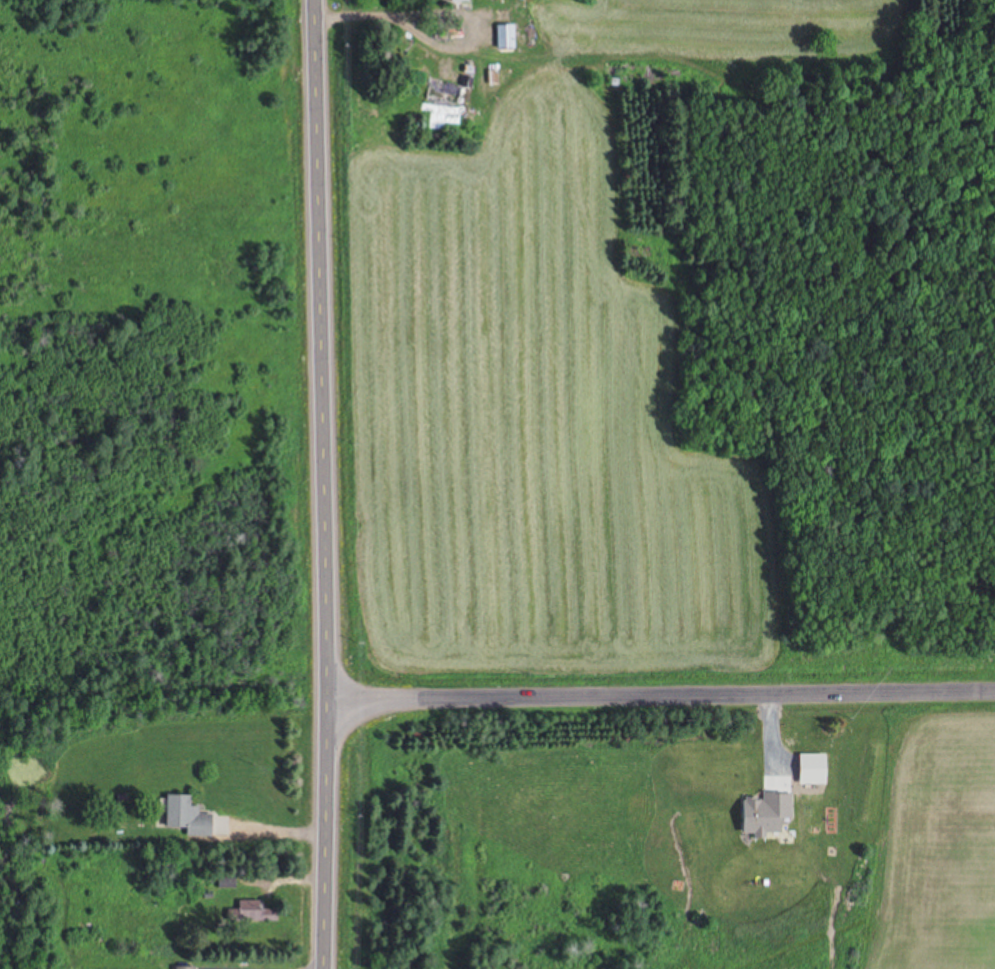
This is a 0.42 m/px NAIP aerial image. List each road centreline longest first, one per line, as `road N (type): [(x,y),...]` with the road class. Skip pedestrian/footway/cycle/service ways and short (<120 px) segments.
road 1 (residential): [(319,968),(313,0)]
road 2 (residential): [(323,699),(994,687)]

